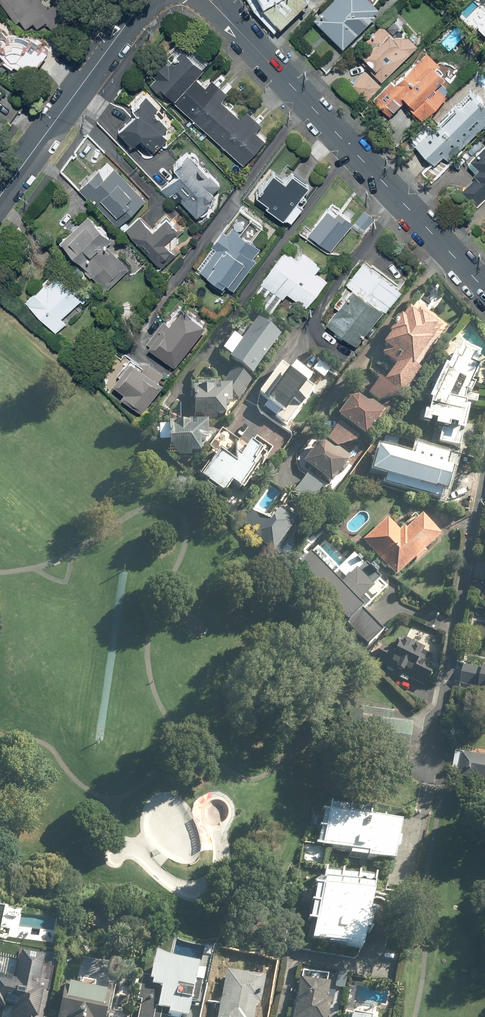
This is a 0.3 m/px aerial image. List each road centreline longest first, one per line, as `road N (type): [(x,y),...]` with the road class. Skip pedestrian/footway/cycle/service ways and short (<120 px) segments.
road 1 (tertiary): [(220,9),(484,286)]
road 2 (residential): [(435,770),(484,487)]
road 3 (secondary): [(0,195),(137,8)]

